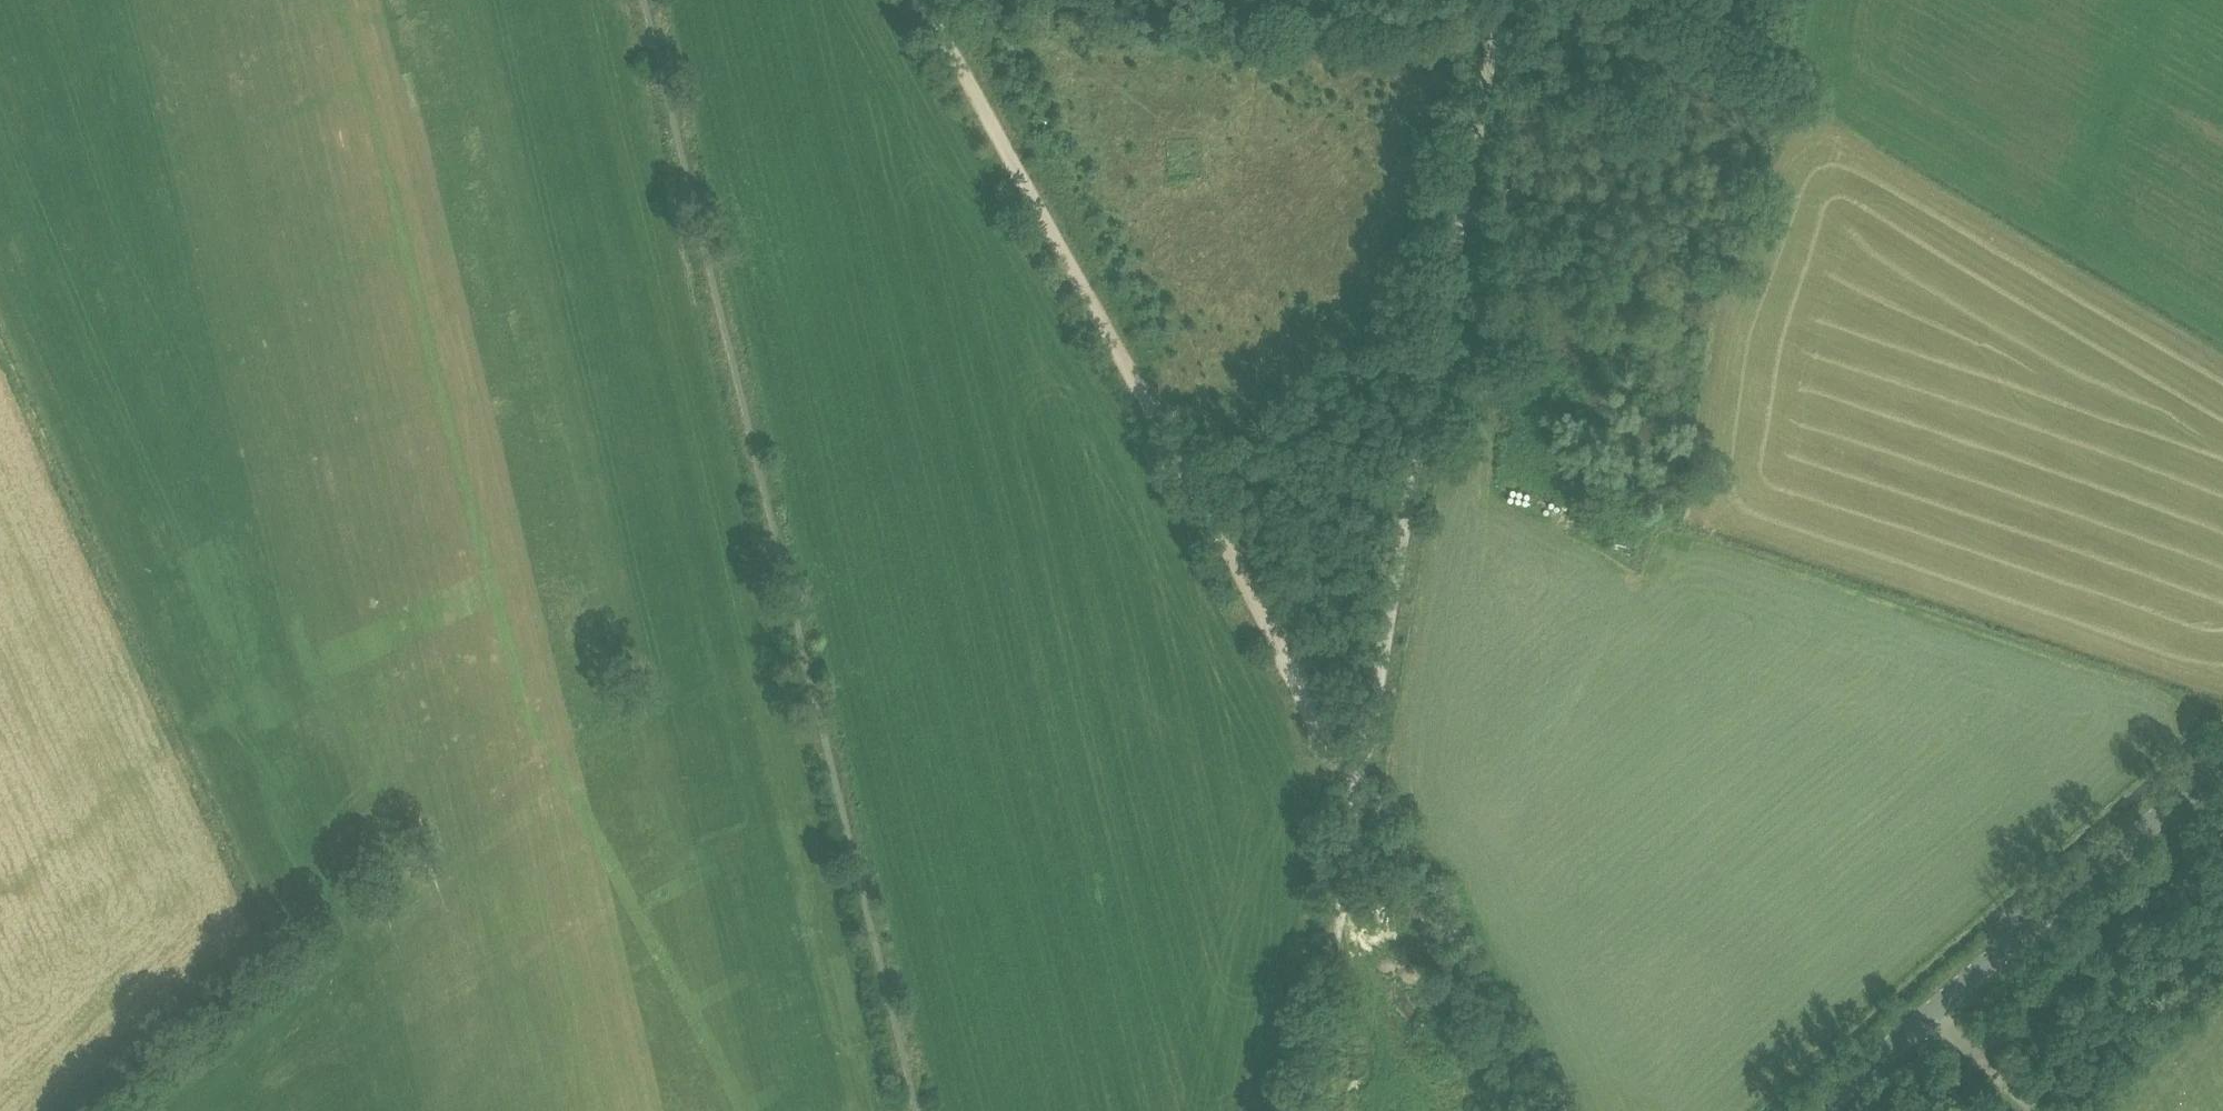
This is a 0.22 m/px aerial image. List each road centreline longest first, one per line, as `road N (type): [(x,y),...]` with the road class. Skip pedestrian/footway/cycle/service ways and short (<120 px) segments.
road 1 (track): [(915,0),(1352,796)]
road 2 (unclassified): [(1812,1110),(2222,747)]

